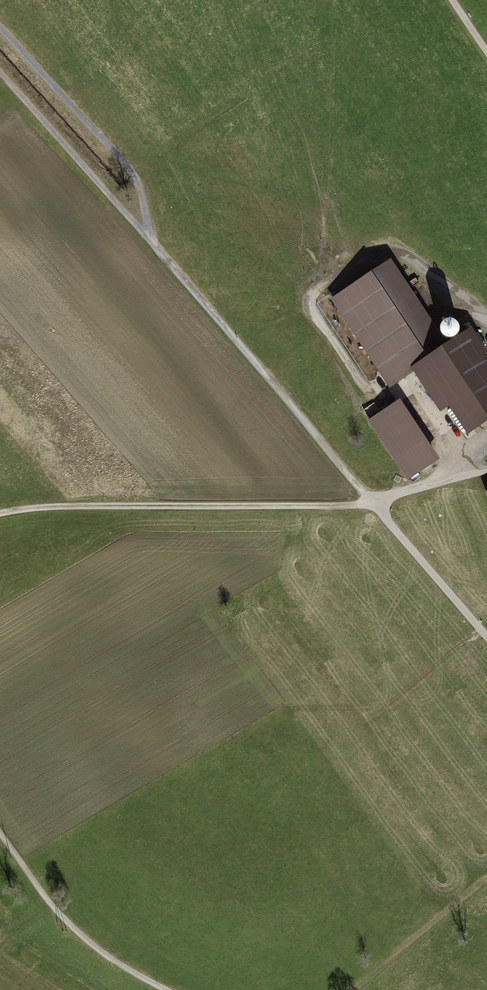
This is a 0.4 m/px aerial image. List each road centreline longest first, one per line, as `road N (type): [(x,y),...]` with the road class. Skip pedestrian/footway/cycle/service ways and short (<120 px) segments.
road 1 (track): [(371,502),(0,514)]
road 2 (track): [(371,502),(151,242)]
road 3 (track): [(151,242),(130,170),(0,23)]
road 4 (track): [(0,833),(85,937),(165,989)]
road 5 (track): [(151,242),(0,73)]
road 6 (track): [(486,637),(371,502)]

